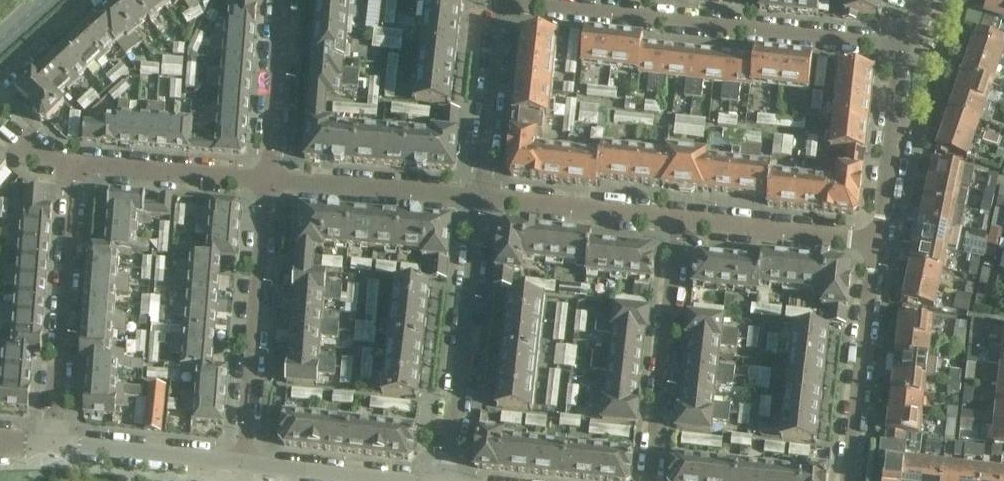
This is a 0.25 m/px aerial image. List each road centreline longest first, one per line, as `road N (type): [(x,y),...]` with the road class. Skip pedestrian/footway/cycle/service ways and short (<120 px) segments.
road 1 (residential): [(501,1),(905,47)]
road 2 (residential): [(267,179),(242,467)]
road 3 (residential): [(446,480),(480,199)]
road 4 (residential): [(52,444),(74,170)]
road 5 (residential): [(679,221),(650,480)]
road 6 (residential): [(848,480),(876,242)]
road 7 (residential): [(480,199),(267,179)]
road 8 (residential): [(480,199),(679,221)]
road 9 (residential): [(480,199),(501,1)]
road 10 (residential): [(876,242),(679,221)]
road 11 (residential): [(905,47),(876,242)]
road 12 (residential): [(74,170),(267,179)]
road 13 (residential): [(52,444),(242,467)]
road 14 (residential): [(267,179),(280,0)]
road 15 (residential): [(242,467),(384,480)]

